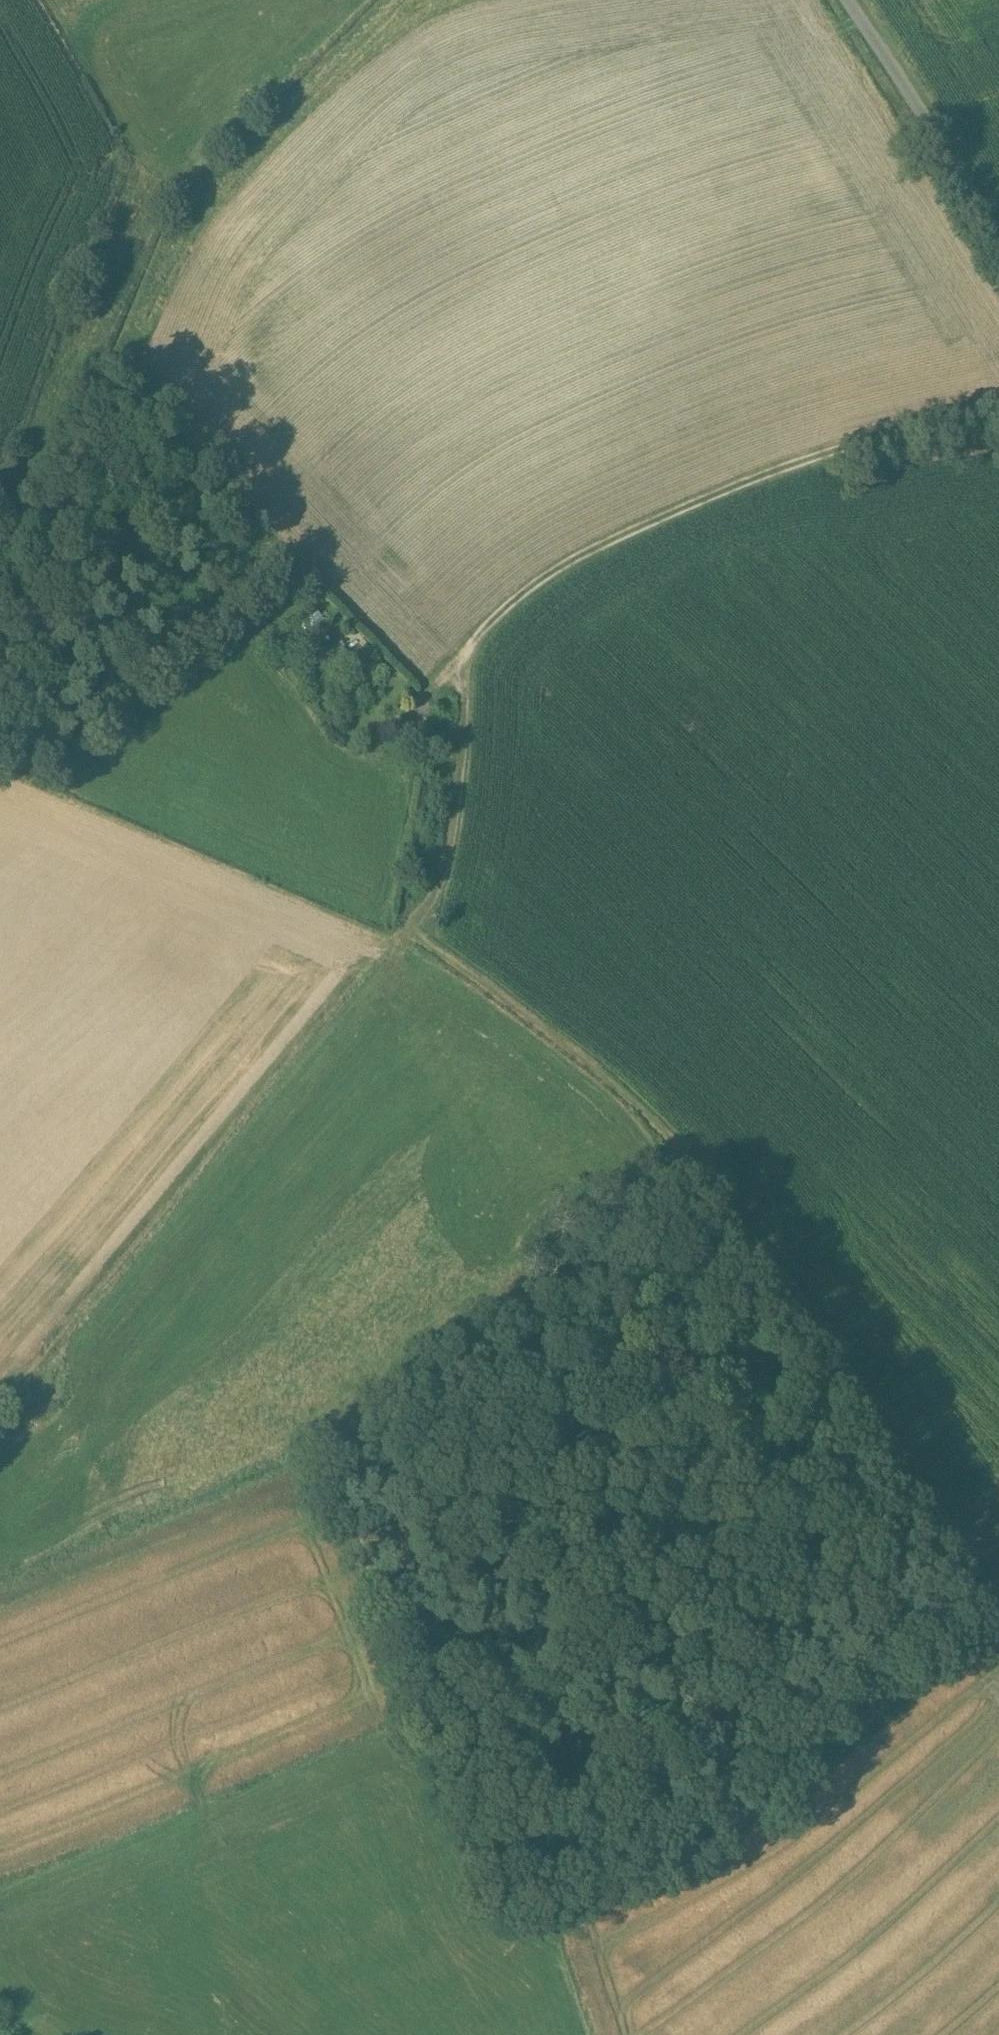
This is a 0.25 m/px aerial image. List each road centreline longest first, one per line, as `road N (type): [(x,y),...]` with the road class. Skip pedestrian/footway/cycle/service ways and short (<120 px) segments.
road 1 (unclassified): [(998,234),(857,0)]

